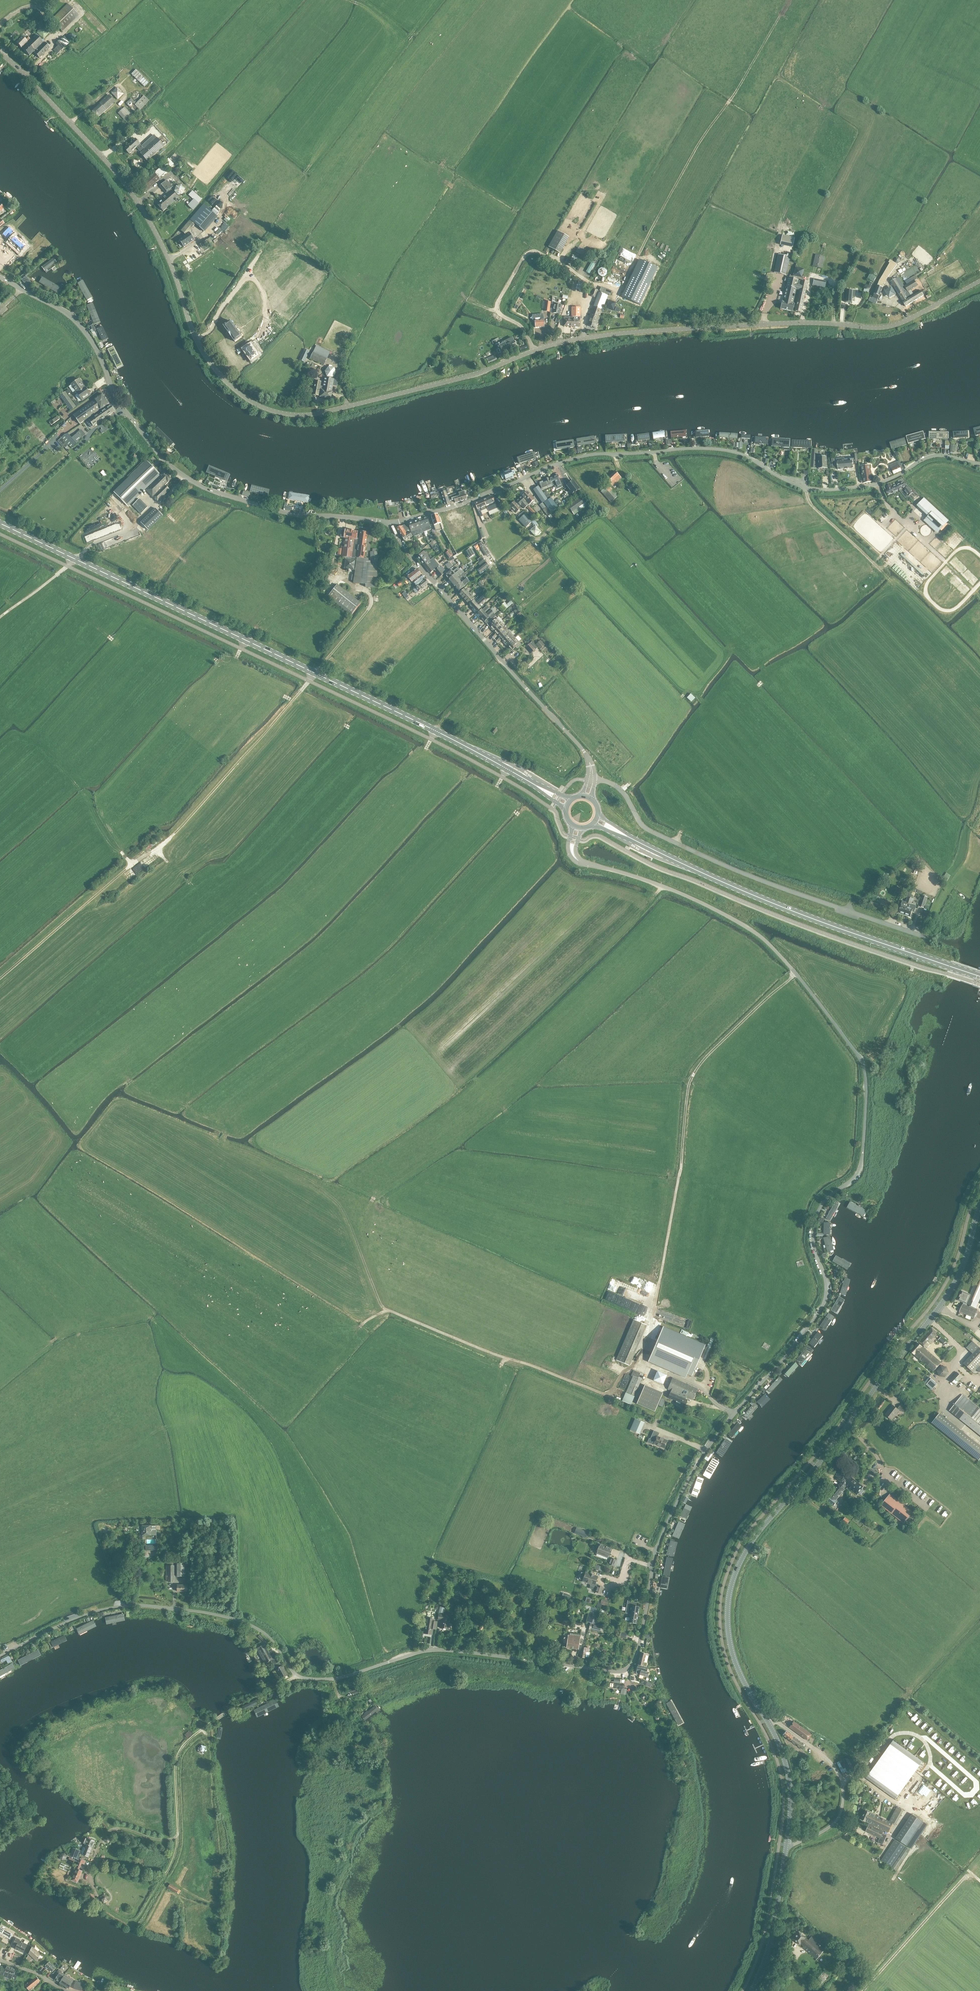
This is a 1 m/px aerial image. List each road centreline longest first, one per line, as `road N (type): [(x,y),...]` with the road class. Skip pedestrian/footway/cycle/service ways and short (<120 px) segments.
road 1 (unclassified): [(0,1657),(92,1613),(140,1605),(249,1624),(308,1679),(344,1677),(429,1650),(628,1667),(656,1551),(683,1494),(724,1427),(827,1295),(813,1232),(819,1208),(861,1170),(866,1079),(849,1041),(761,937),(689,897),(585,863)]
road 2 (unclassified): [(979,281),(886,327),(802,323),(605,333),(379,399),(292,416),(272,412),(241,396),(211,366),(165,252),(128,188),(0,52)]
road 3 (residential): [(389,525),(592,454),(727,450),(787,481),(833,490),(882,483),(927,457),(979,463)]
road 4 (secondary): [(767,1721),(730,1641),(738,1567),(946,1298),(979,1206)]
road 5 (primary): [(533,783),(0,524)]
road 6 (track): [(789,0),(618,291),(591,285),(537,252),(521,261),(496,309),(527,332),(533,352)]
road 7 (track): [(0,1517),(82,1480),(155,1431),(204,1418),(227,1426),(254,1460),(344,1677)]
road 8 (residential): [(389,525),(295,514),(184,477),(120,404),(83,329),(0,277)]
road 9 (track): [(642,1364),(694,1073),(796,973)]
road 10 (residential): [(926,937),(650,831),(620,789),(591,779)]
road 11 (residential): [(591,779),(579,745),(389,525)]
road 12 (primary): [(979,976),(684,864)]
road 13 (track): [(735,1414),(701,1388),(642,1364),(622,1373),(608,1395),(505,1357),(501,1365)]
road 14 (track): [(178,1839),(176,1767),(185,1744),(298,1676)]
road 15 (track): [(168,1335),(148,1315),(108,1322),(99,1278),(27,1196)]
road 16 (track): [(178,1834),(162,1840),(113,1829),(95,1859),(160,1878),(178,1839)]
road 17 (track): [(156,848),(293,700),(283,695)]
road 18 (track): [(496,309),(466,299),(424,259),(460,195),(446,181),(424,189)]
road 19 (track): [(947,634),(810,503),(807,488)]
road 20 (track): [(0,978),(132,865),(114,840)]
road 21 (unclassified): [(787,1844),(838,1819),(842,1781),(819,1752),(767,1721)]
road 22 (track): [(293,700),(369,609),(370,595),(338,576)]
road 23 (track): [(979,1881),(964,1878),(864,1990)]
road 24 (track): [(505,1357),(391,1311),(359,1327)]
road 25 (track): [(219,662),(233,663),(262,620),(315,599),(338,576)]
road 26 (secondary): [(751,1990),(769,1945),(787,1844)]
road 27 (track): [(108,1322),(71,1328),(0,1386)]
road 28 (secondary): [(787,1844),(788,1775),(767,1721)]

